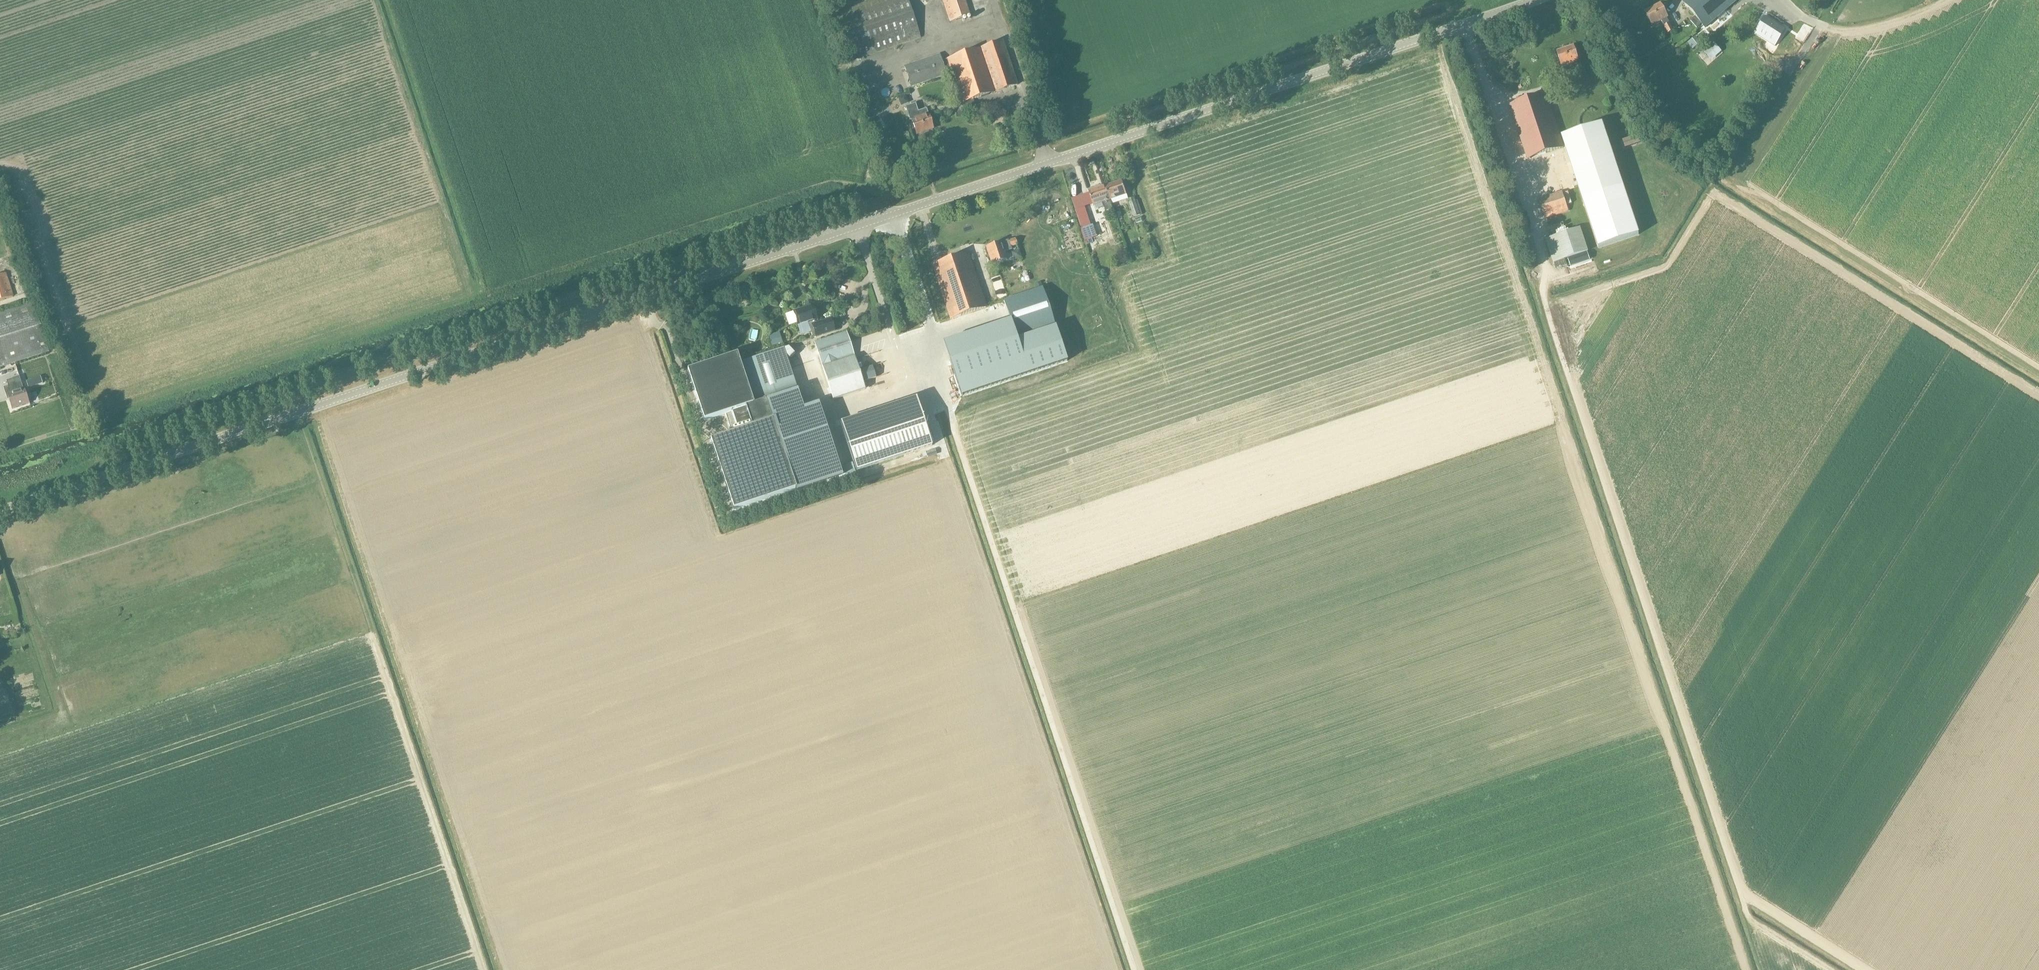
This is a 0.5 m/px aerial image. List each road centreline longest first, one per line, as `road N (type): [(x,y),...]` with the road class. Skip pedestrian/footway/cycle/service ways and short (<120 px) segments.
road 1 (unclassified): [(0,512),(1532,0)]

